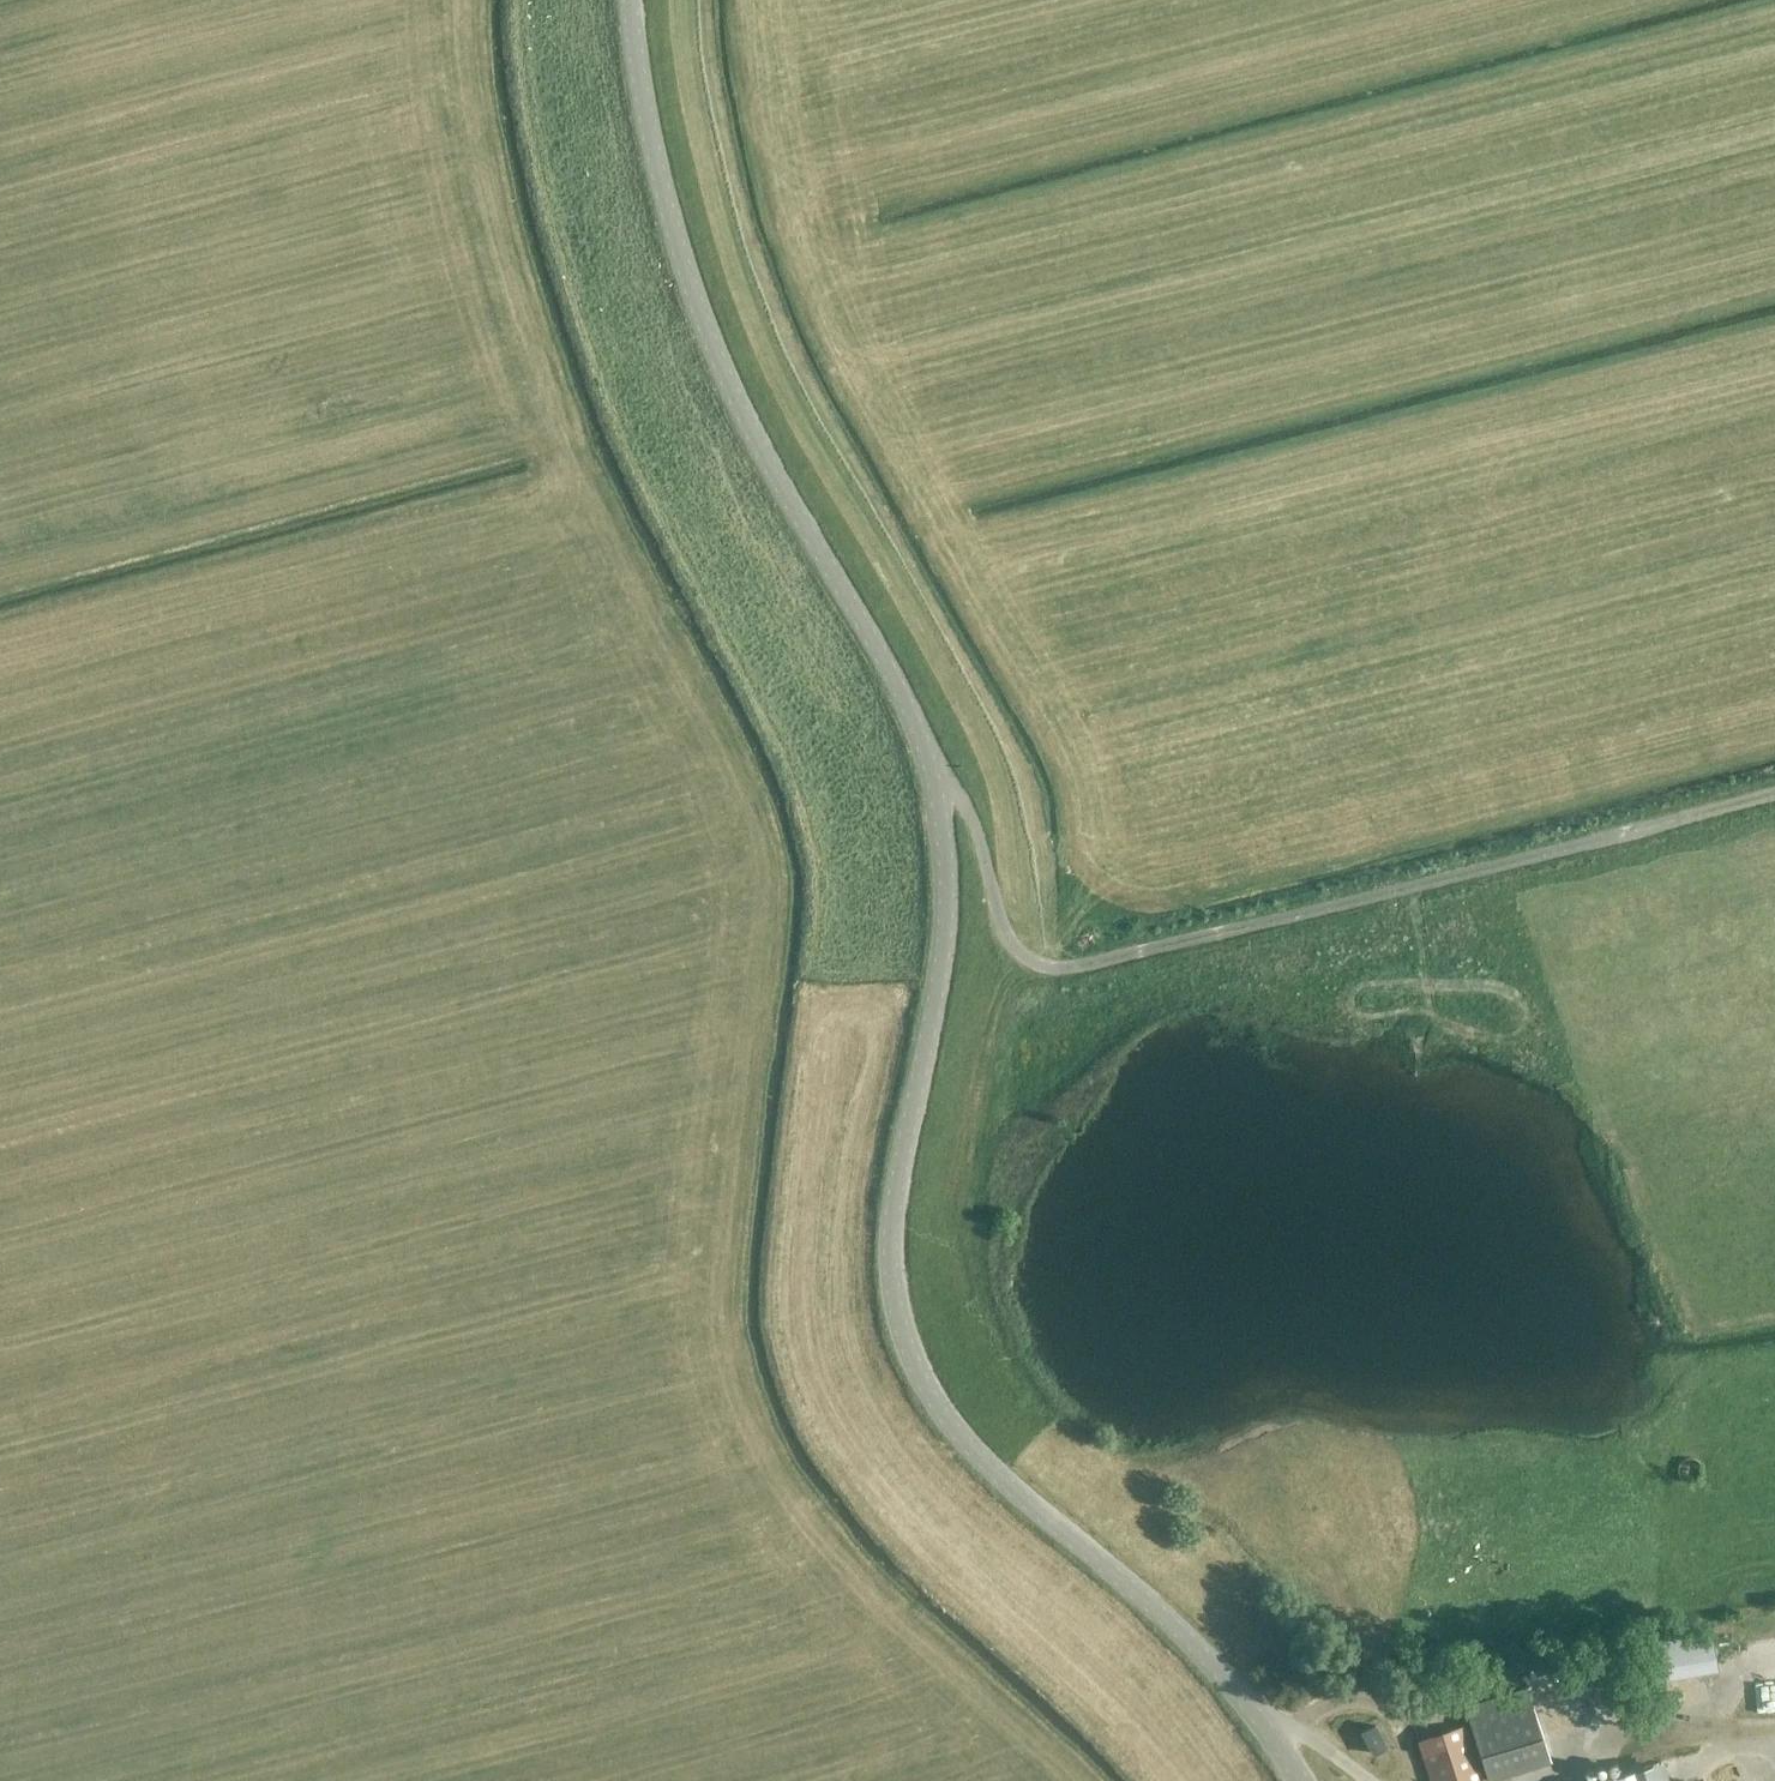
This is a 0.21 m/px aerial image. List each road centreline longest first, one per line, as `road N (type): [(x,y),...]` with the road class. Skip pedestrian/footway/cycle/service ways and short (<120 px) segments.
road 1 (tertiary): [(1293,1780),(1198,1658),(970,1461),(905,1370),(883,1309),(878,1257),(935,936),(929,781),(897,703),(750,454),(713,375),(671,261),(628,69),(621,0)]

